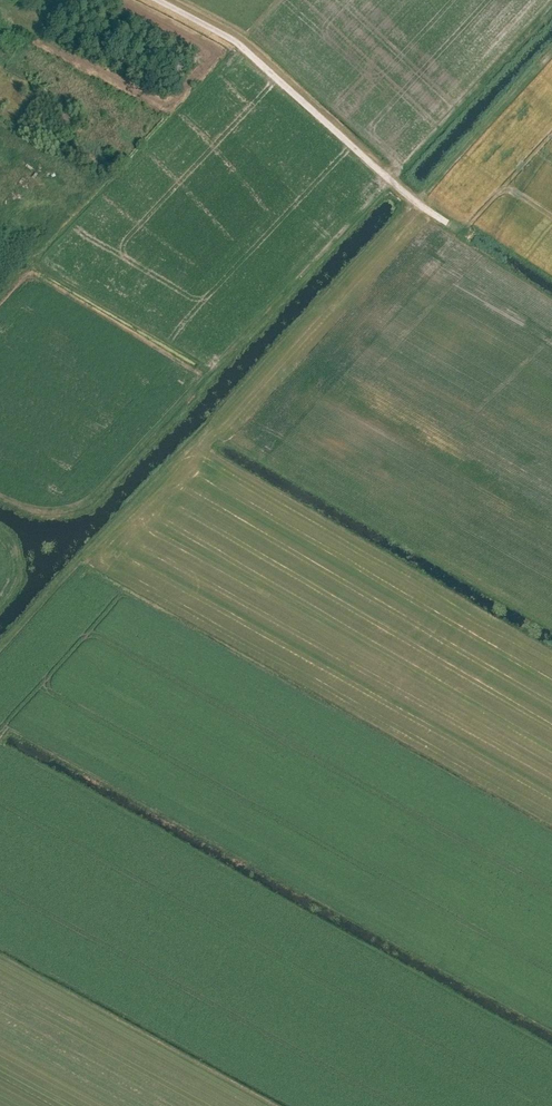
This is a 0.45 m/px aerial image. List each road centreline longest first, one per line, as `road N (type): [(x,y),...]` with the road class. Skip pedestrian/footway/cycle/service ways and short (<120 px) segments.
road 1 (track): [(154,0),(236,43),(445,225)]

